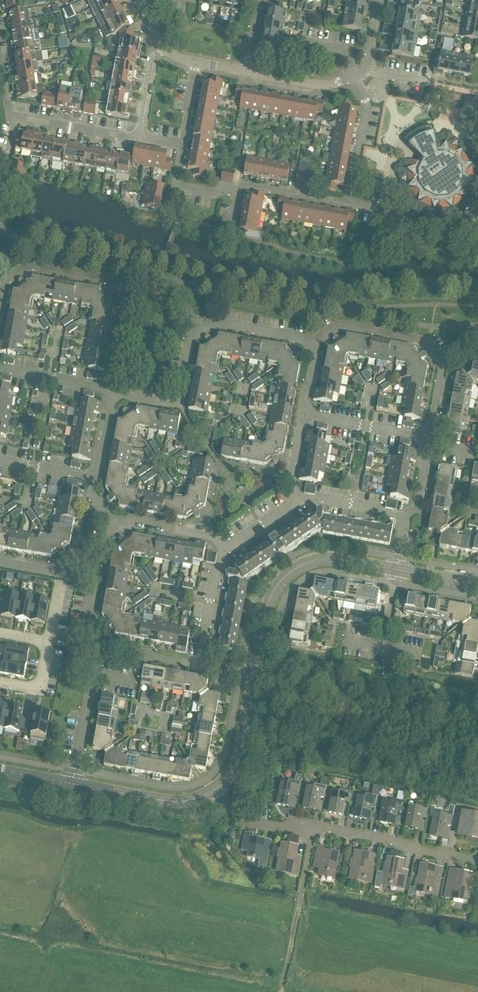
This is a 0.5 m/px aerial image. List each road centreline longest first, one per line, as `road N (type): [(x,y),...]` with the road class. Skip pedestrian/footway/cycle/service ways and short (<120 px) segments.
road 1 (residential): [(112,391),(176,404),(189,338),(213,323),(308,346)]
road 2 (residential): [(372,69),(347,203),(238,189)]
road 3 (residential): [(429,442),(443,360),(417,337),(336,324),(308,346)]
road 4 (tertiary): [(397,569),(319,559),(285,576),(267,608),(255,676)]
road 5 (residential): [(477,859),(314,828)]
road 6 (residential): [(0,303),(4,283),(31,266),(111,283),(129,305)]
road 7 (tertiary): [(214,790),(165,801),(73,783)]
road 8 (residential): [(73,783),(99,646)]
road 9 (residential): [(372,69),(332,84),(246,70)]
road 10 (residential): [(429,442),(303,414)]
road 11 (residential): [(138,138),(13,119)]
road 12 (tertiary): [(255,676),(236,765),(214,790)]

